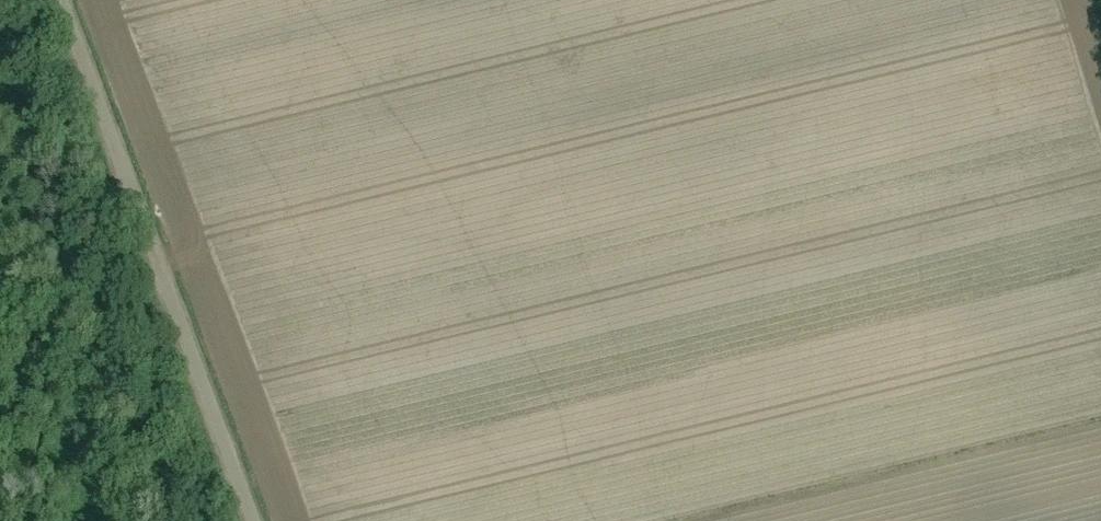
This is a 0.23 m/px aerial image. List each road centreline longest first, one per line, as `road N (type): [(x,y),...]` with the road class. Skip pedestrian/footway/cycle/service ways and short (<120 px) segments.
road 1 (unclassified): [(255,520),(61,0)]

